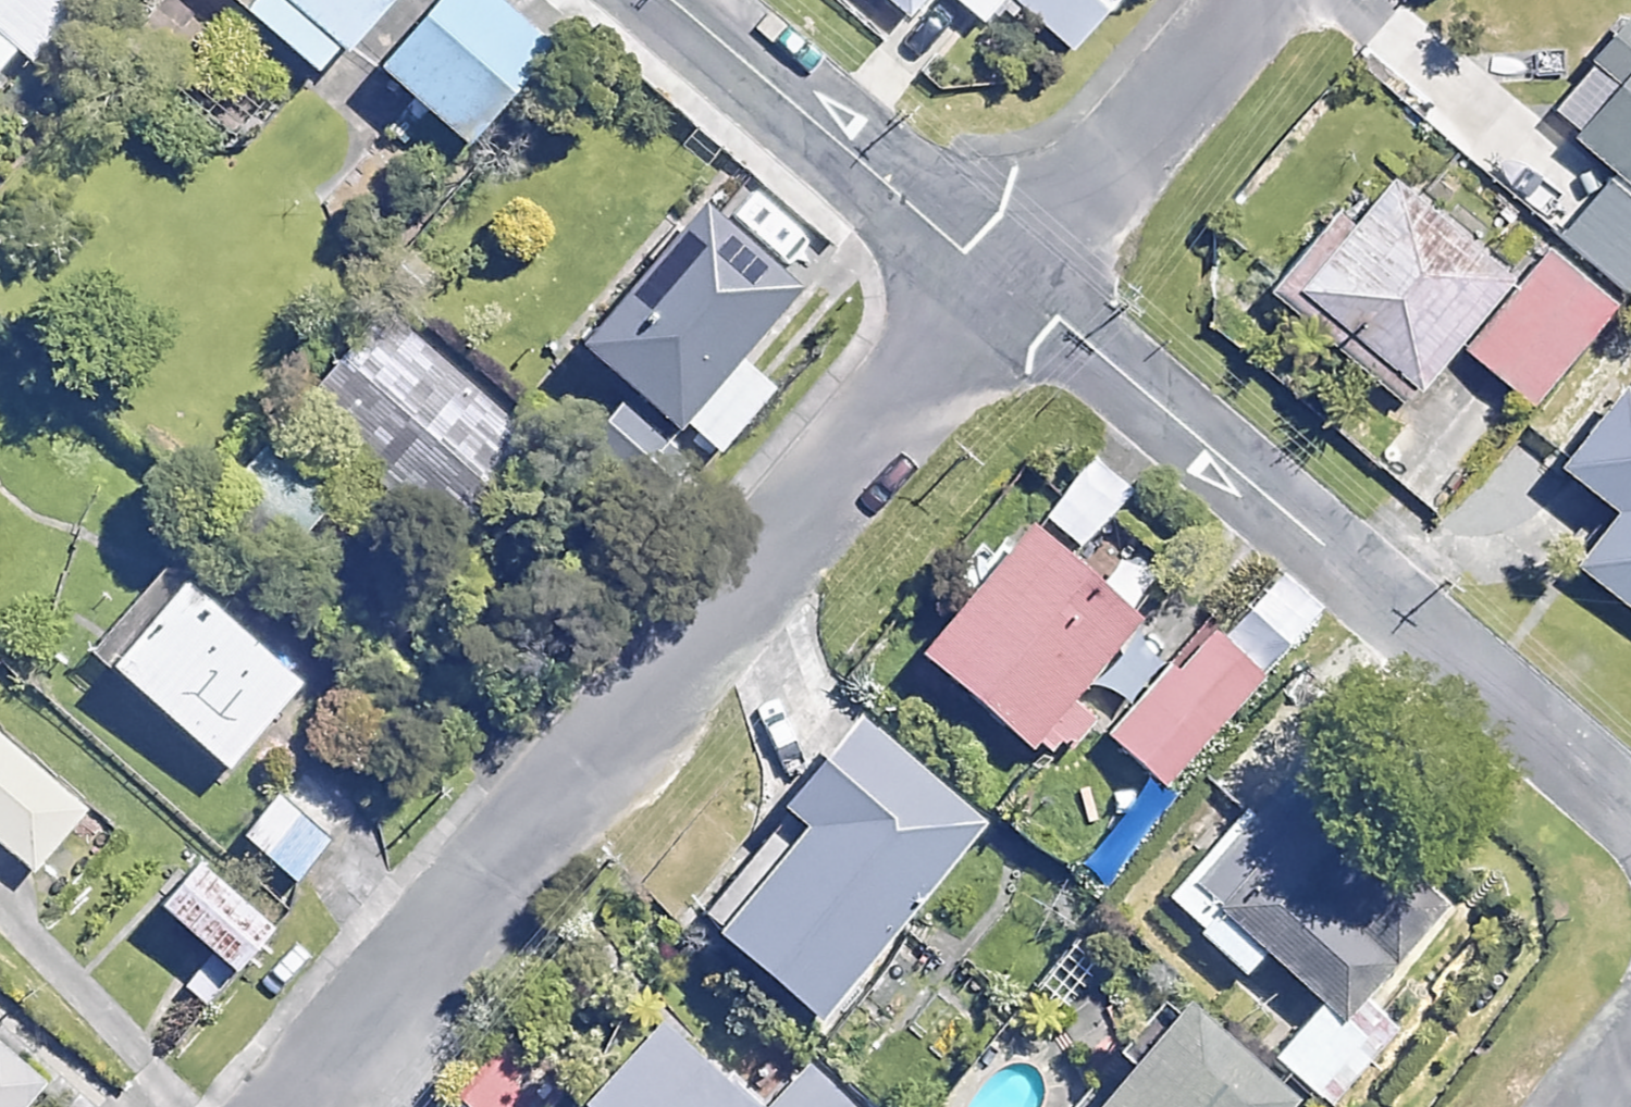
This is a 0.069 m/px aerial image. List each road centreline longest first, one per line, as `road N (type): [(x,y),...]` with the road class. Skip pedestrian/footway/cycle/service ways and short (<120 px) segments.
road 1 (residential): [(198,1106),(956,257)]
road 2 (residential): [(1630,942),(1587,790),(956,257)]
road 3 (residential): [(956,257),(654,0)]
road 4 (residential): [(956,257),(1185,0)]

